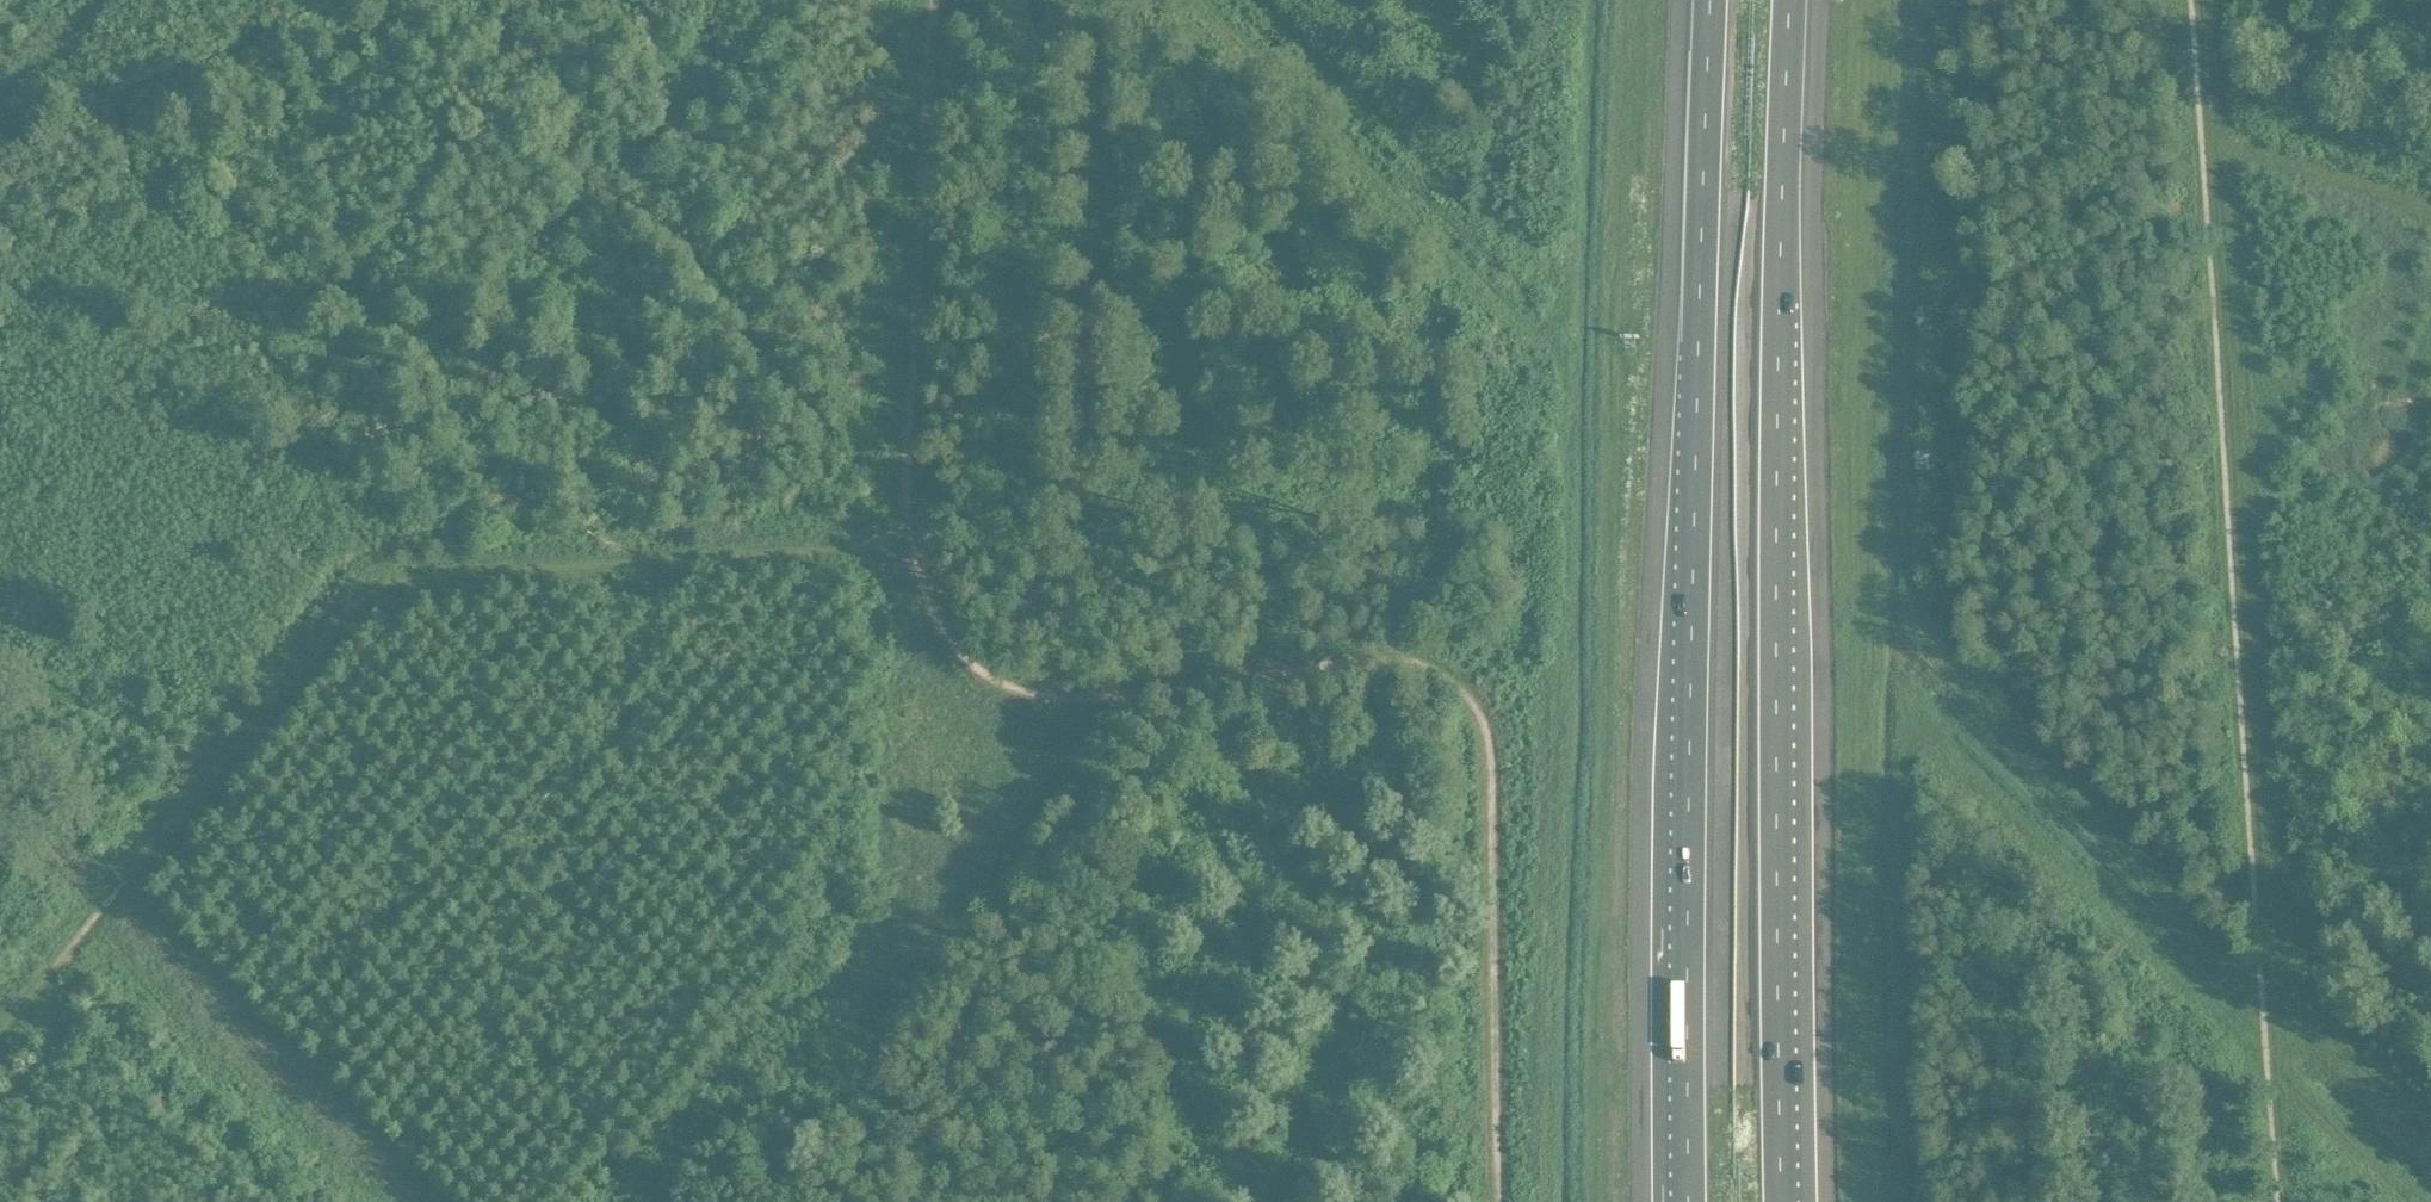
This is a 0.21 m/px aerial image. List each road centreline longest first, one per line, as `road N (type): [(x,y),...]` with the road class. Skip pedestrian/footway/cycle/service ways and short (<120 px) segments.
road 1 (track): [(1502,1201),(1489,741),(1478,698),(1455,666),(1420,656),(1365,658),(1044,683),(986,673),(931,600),(917,506),(952,0)]
road 2 (motorway): [(1775,1201),(1774,316),(1792,0)]
road 3 (motorway): [(1706,0),(1693,338),(1687,1201)]

